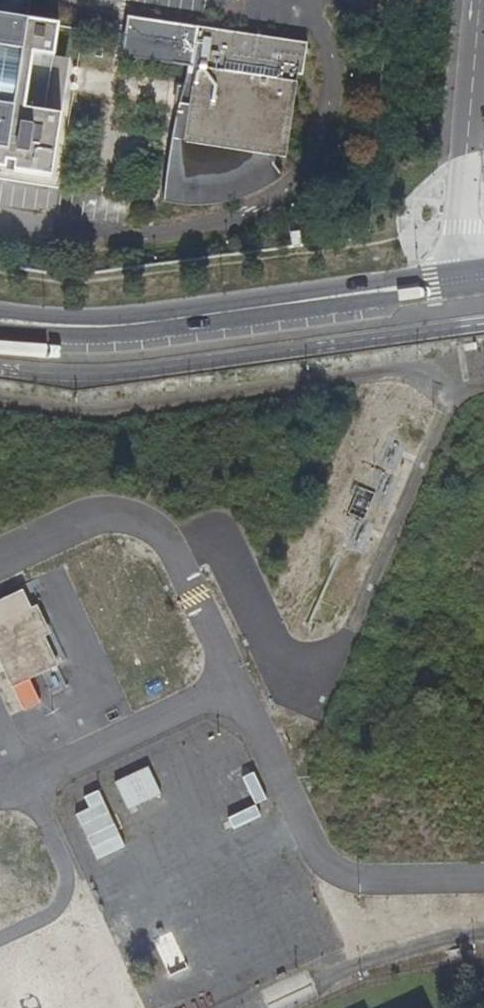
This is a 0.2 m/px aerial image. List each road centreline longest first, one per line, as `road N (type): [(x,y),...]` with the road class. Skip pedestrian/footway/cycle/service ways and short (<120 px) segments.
road 1 (tertiary): [(457,280),(91,327),(0,319)]
road 2 (residential): [(457,280),(480,0)]

